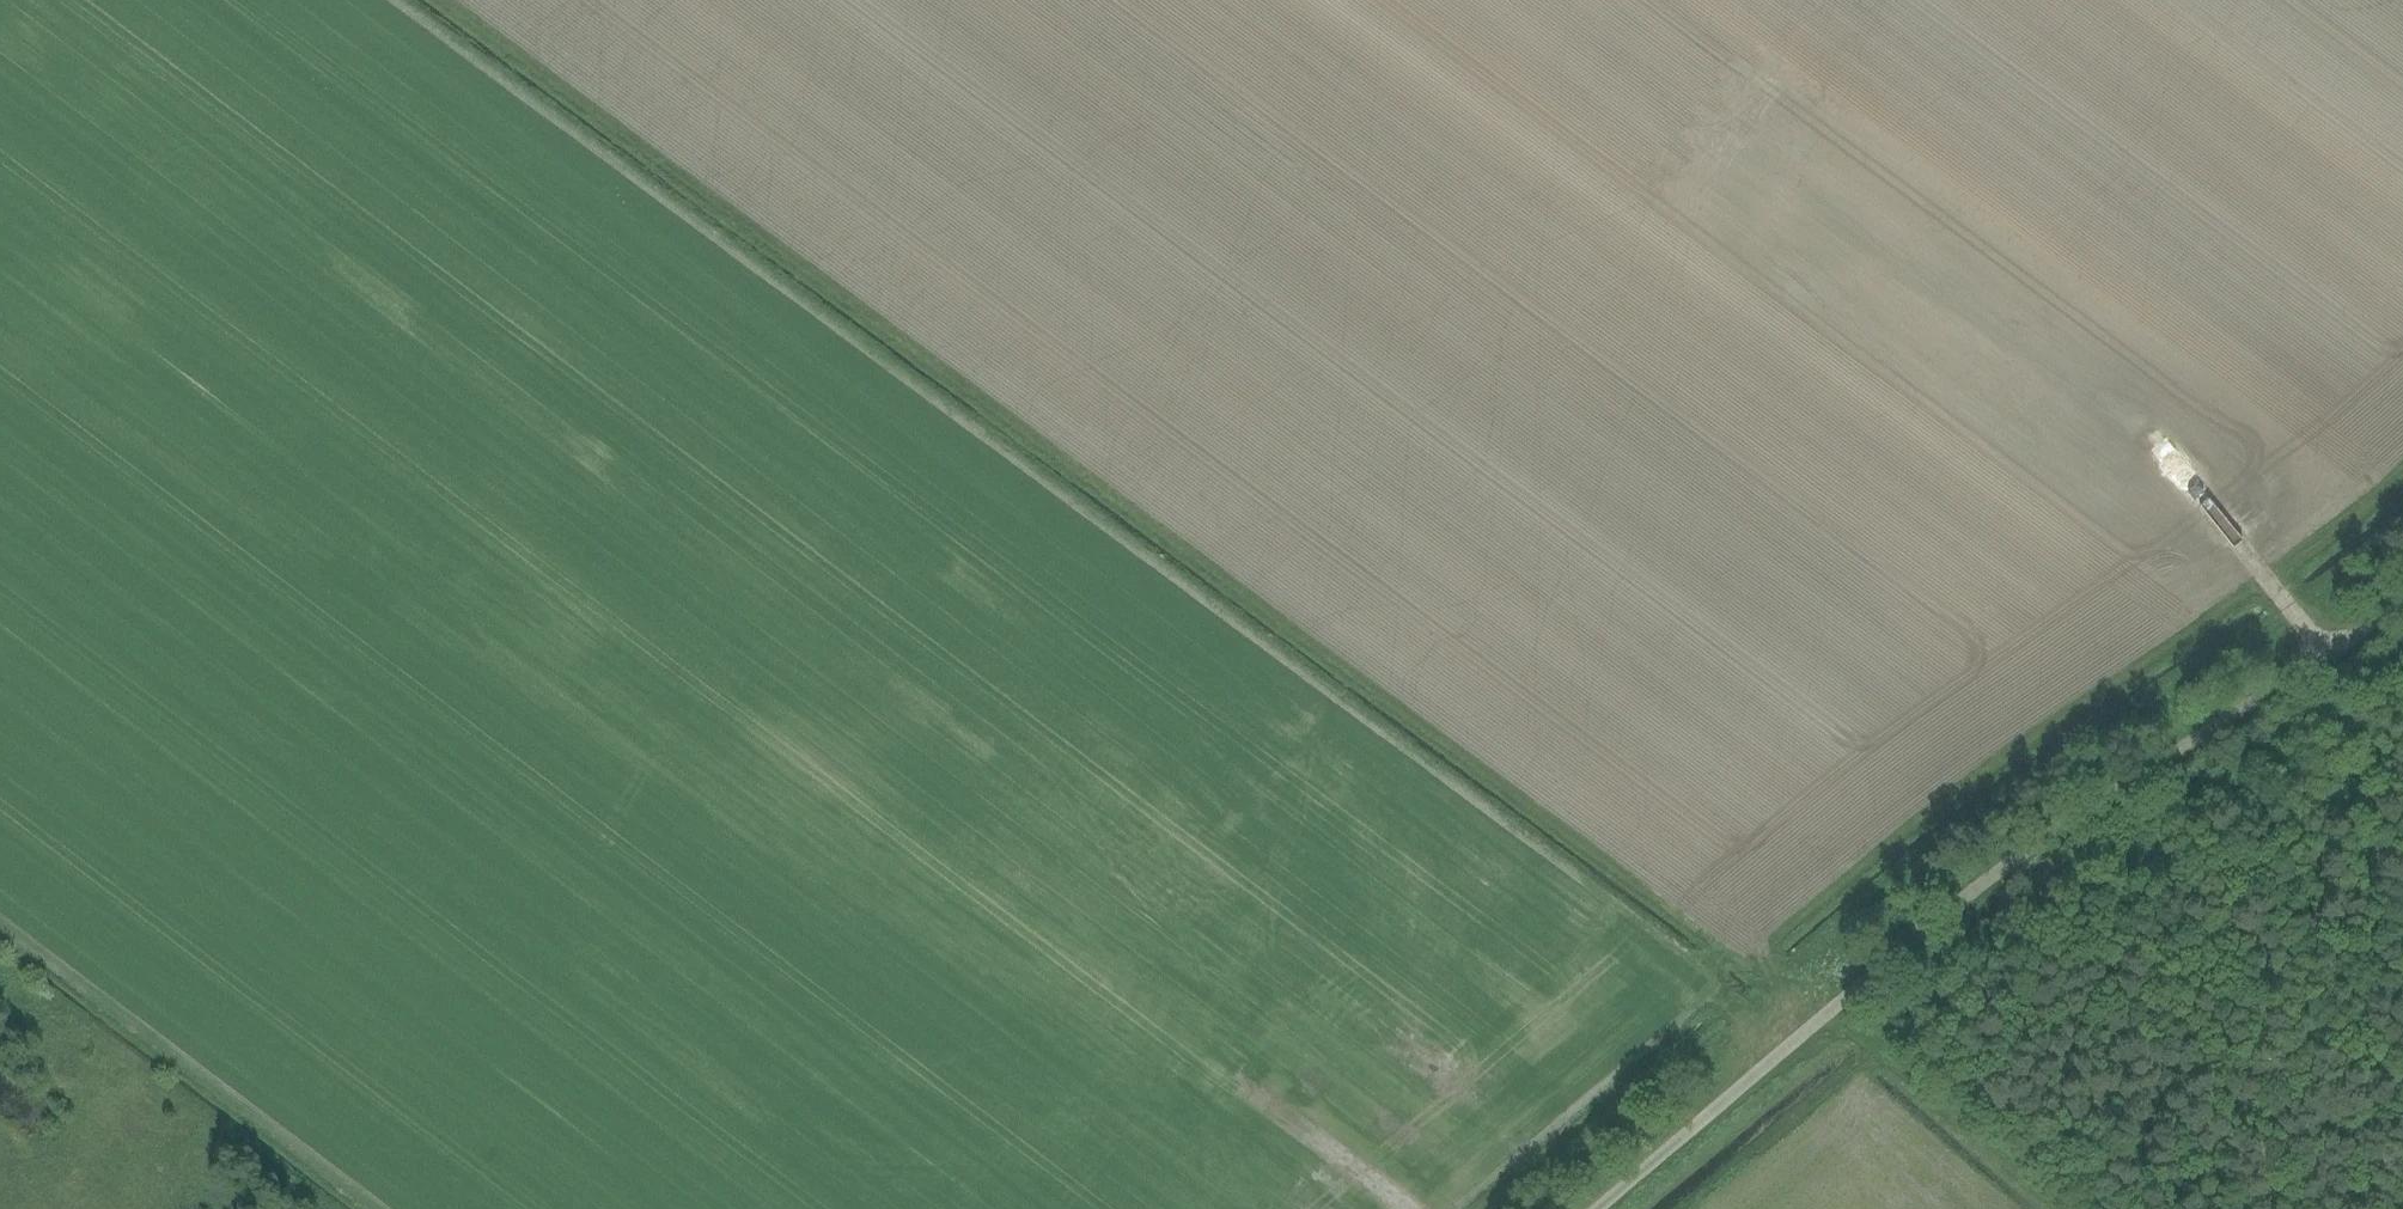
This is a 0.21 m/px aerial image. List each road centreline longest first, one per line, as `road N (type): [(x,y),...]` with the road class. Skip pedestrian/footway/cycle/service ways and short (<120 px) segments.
road 1 (unclassified): [(1614,1208),(1926,936),(2024,864),(2333,670),(2402,606)]

